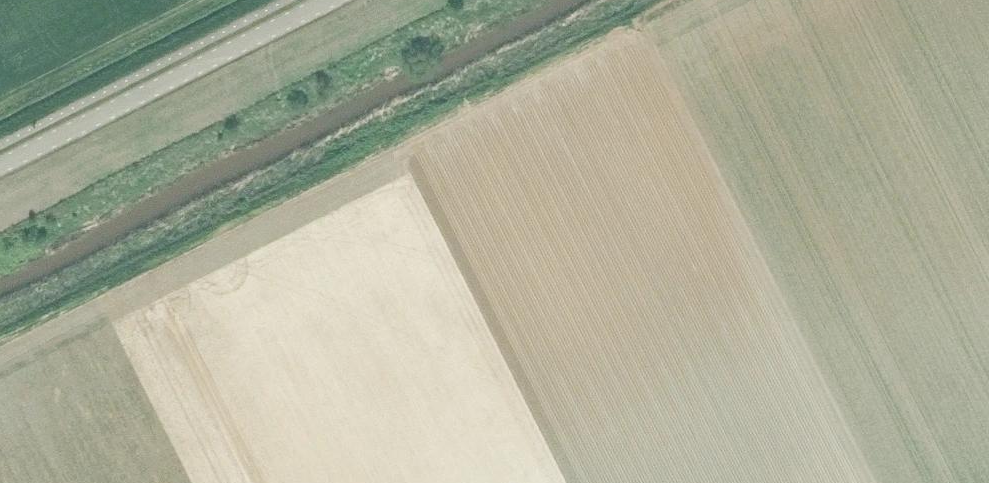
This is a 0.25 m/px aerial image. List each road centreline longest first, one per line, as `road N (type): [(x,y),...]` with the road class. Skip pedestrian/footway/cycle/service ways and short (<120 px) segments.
road 1 (unclassified): [(0,169),(334,0)]

